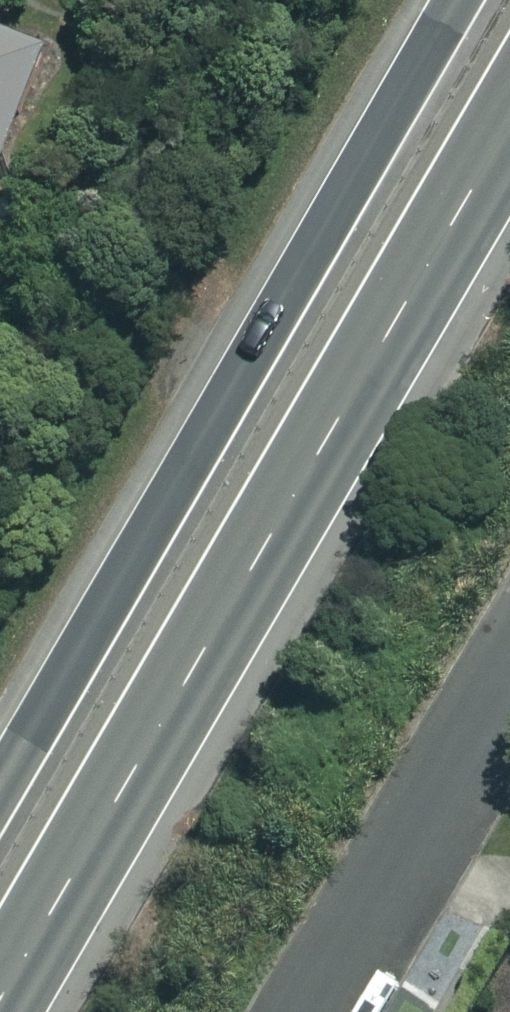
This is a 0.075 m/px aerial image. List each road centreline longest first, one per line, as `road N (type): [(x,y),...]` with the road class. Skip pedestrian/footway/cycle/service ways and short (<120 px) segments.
road 1 (trunk): [(509,111),(0,976)]
road 2 (trunk): [(0,763),(447,0)]
road 3 (residential): [(509,684),(316,1011)]

